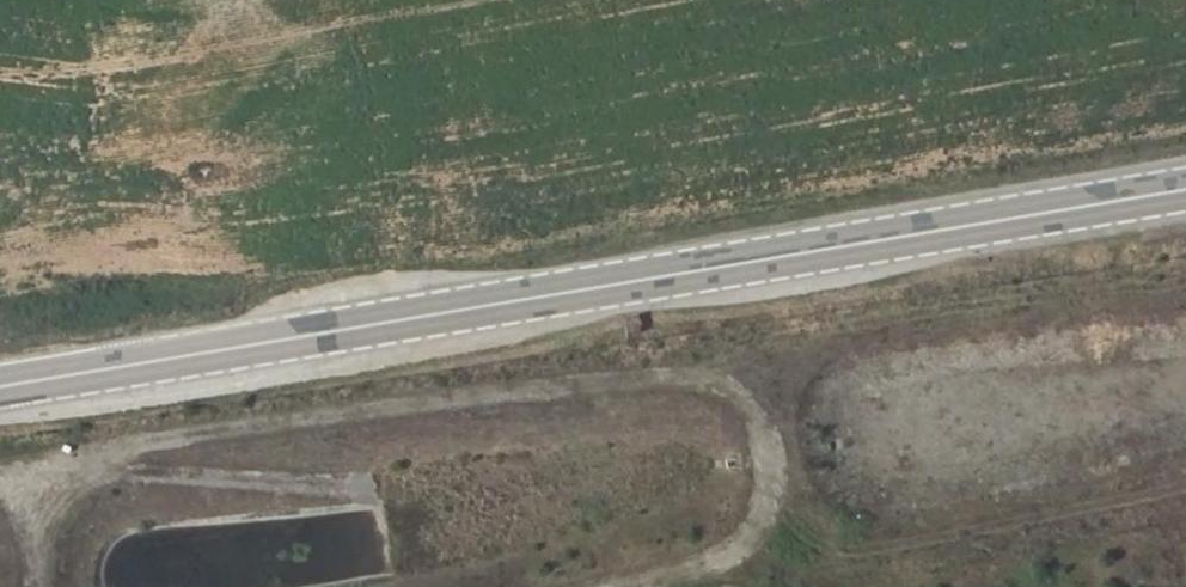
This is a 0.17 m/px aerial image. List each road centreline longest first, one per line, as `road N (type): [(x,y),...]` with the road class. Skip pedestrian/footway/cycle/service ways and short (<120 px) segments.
road 1 (primary): [(0,388),(1185,190)]

